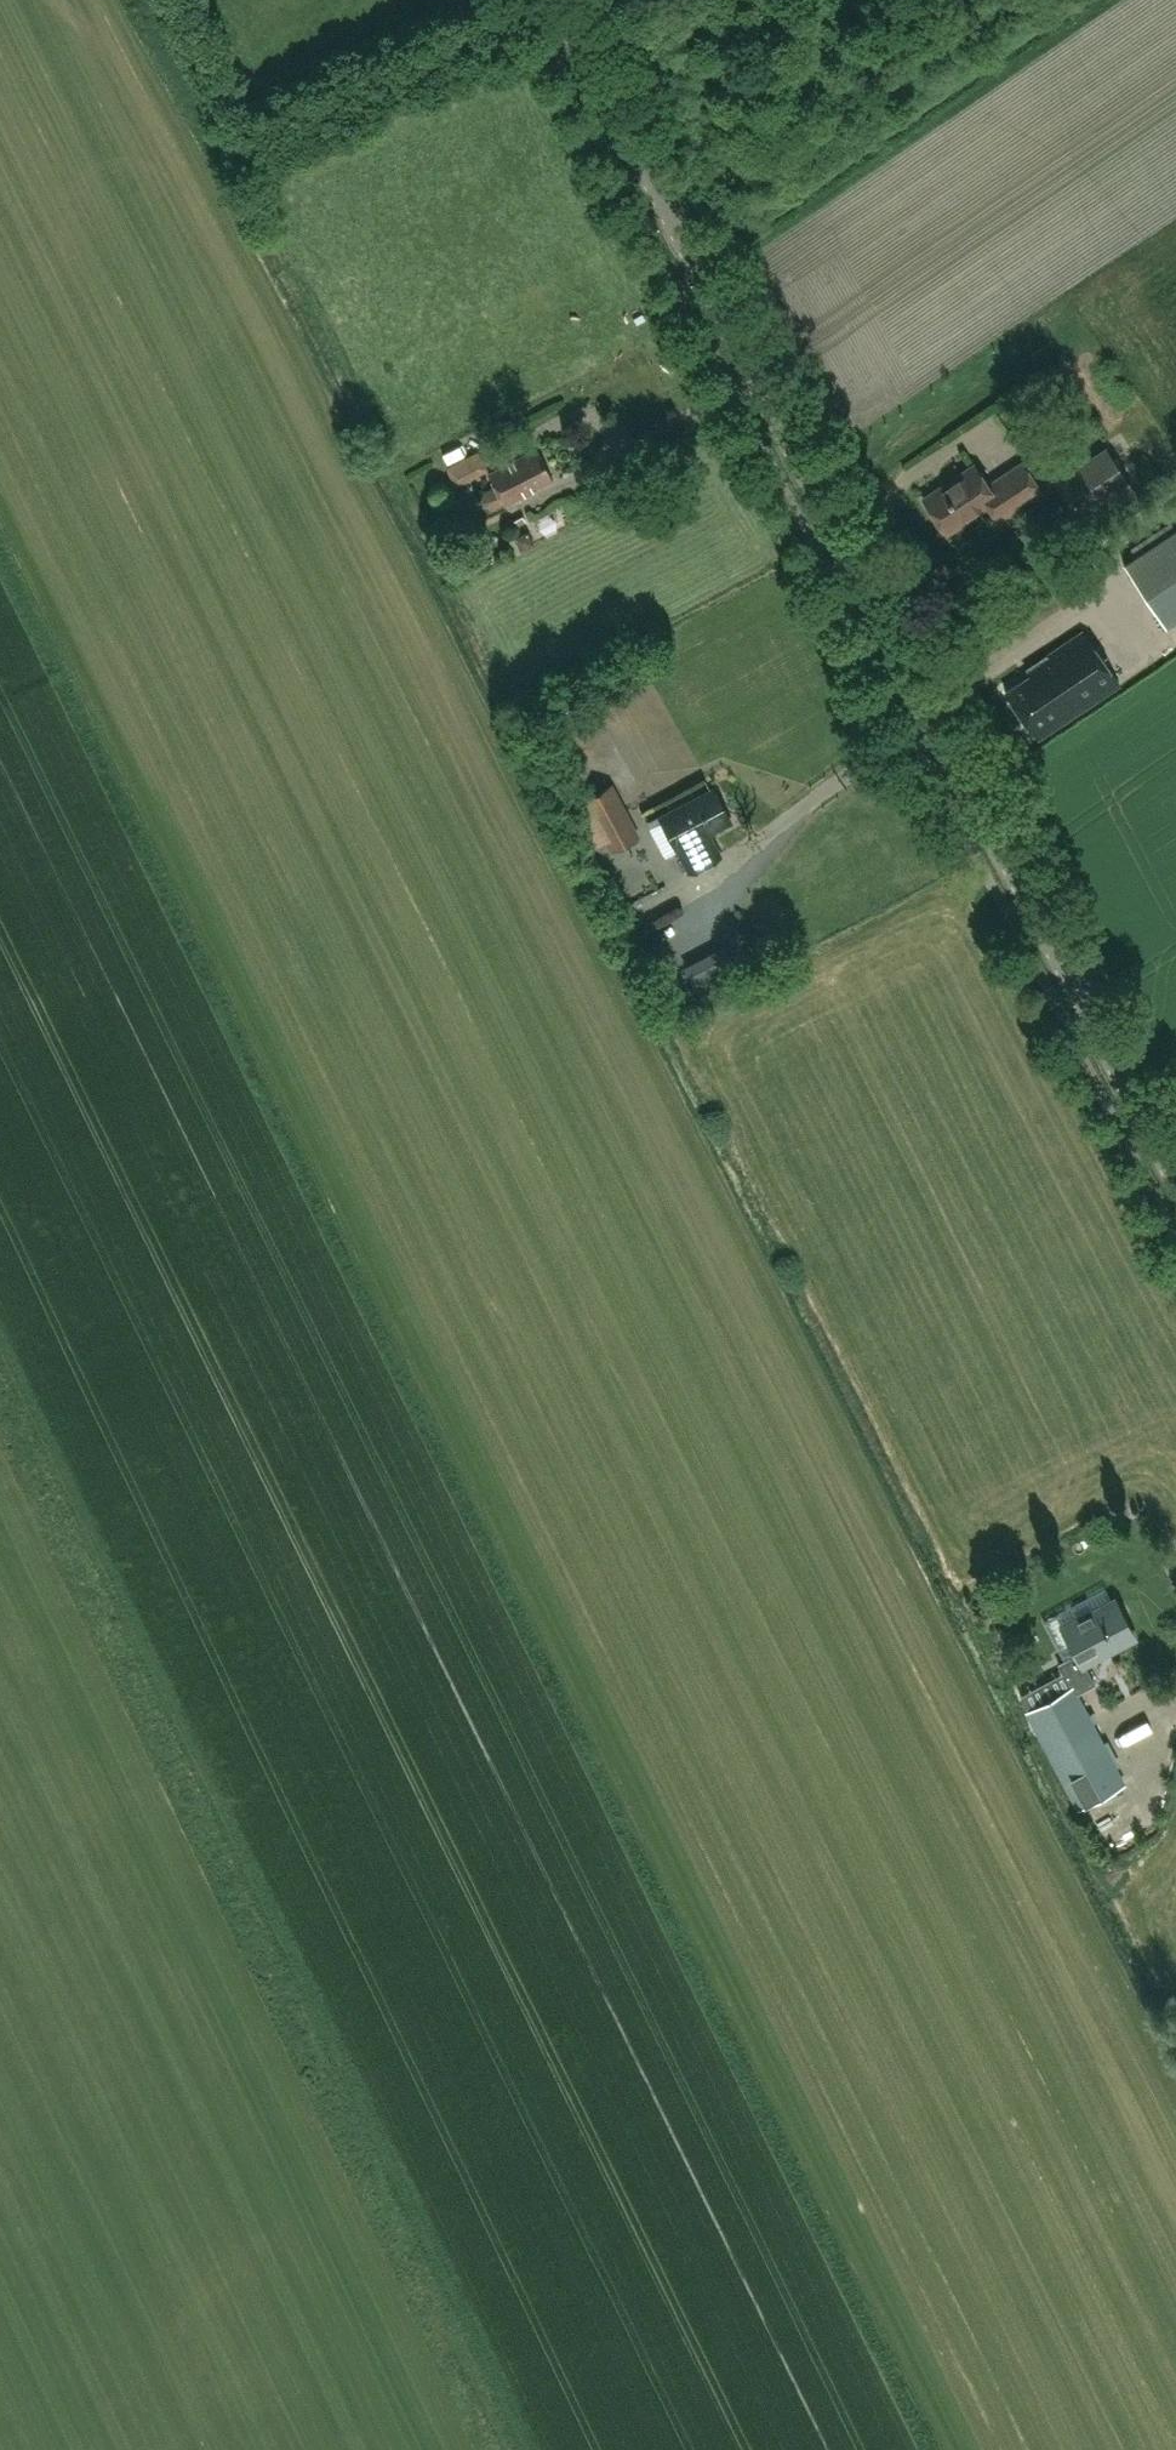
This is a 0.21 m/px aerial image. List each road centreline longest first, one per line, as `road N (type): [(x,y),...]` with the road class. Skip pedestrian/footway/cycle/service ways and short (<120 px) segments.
road 1 (tertiary): [(1175,1186),(554,0)]

